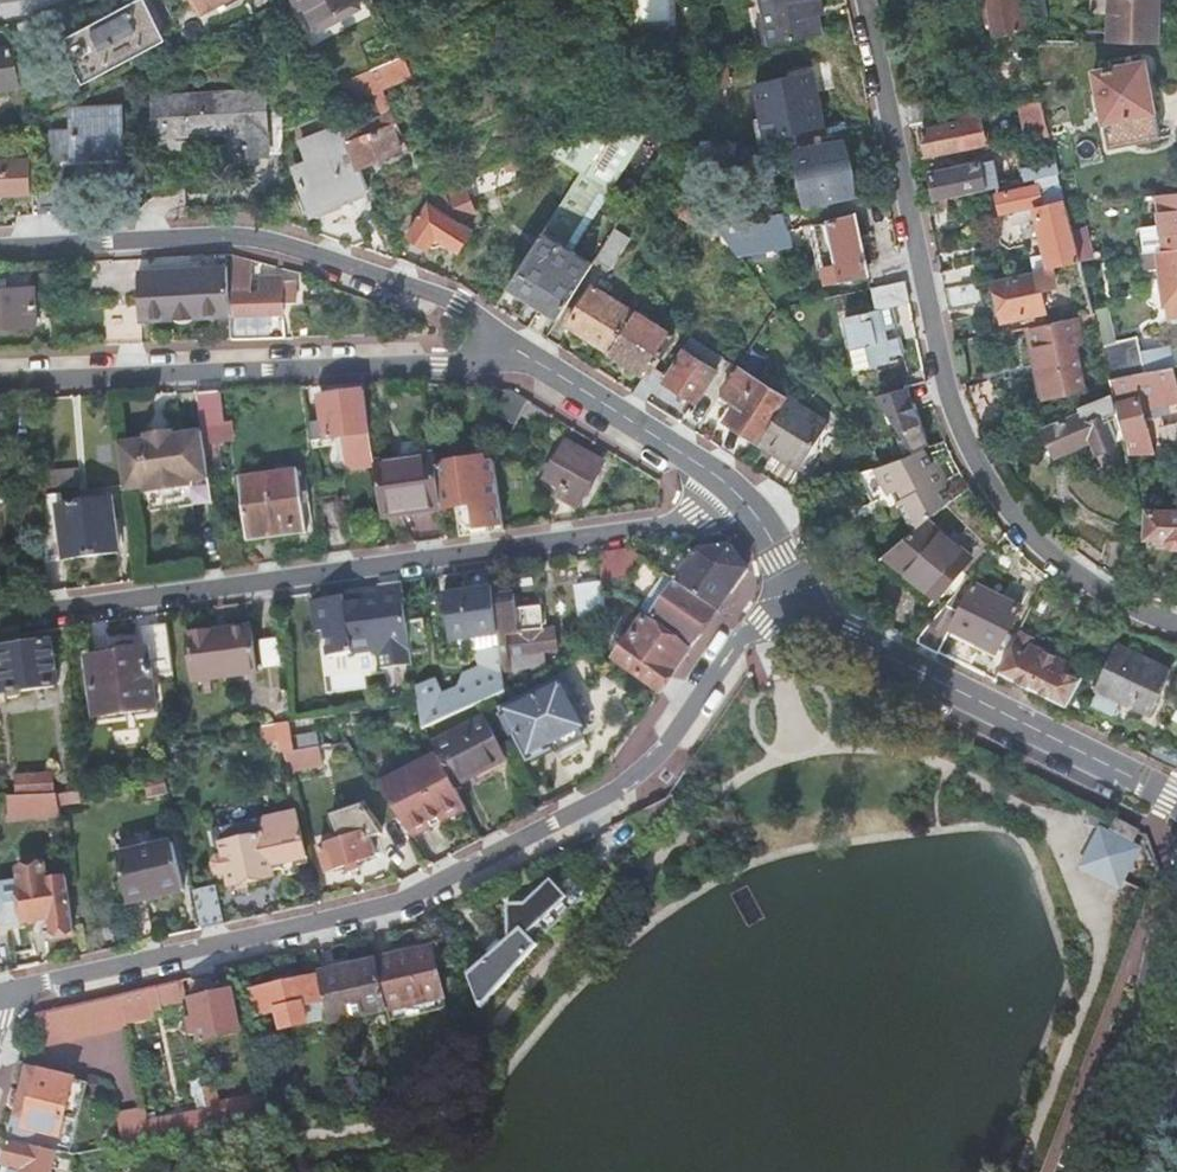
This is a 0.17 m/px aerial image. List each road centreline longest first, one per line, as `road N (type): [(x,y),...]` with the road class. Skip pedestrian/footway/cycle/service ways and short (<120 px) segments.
road 1 (residential): [(790,590),(634,777),(399,912),(3,998)]
road 2 (residential): [(0,619),(694,517),(753,519)]
road 3 (residential): [(1176,623),(1118,598),(1031,542),(971,471),(934,361),(862,0)]
road 4 (residential): [(531,360),(420,291),(222,238),(0,249)]
road 5 (residential): [(0,380),(531,360)]
road 6 (residential): [(1176,800),(845,638),(790,590)]
road 7 (unclassified): [(1065,1171),(1176,874)]
road 8 (unclassified): [(753,519),(708,473),(531,360)]

